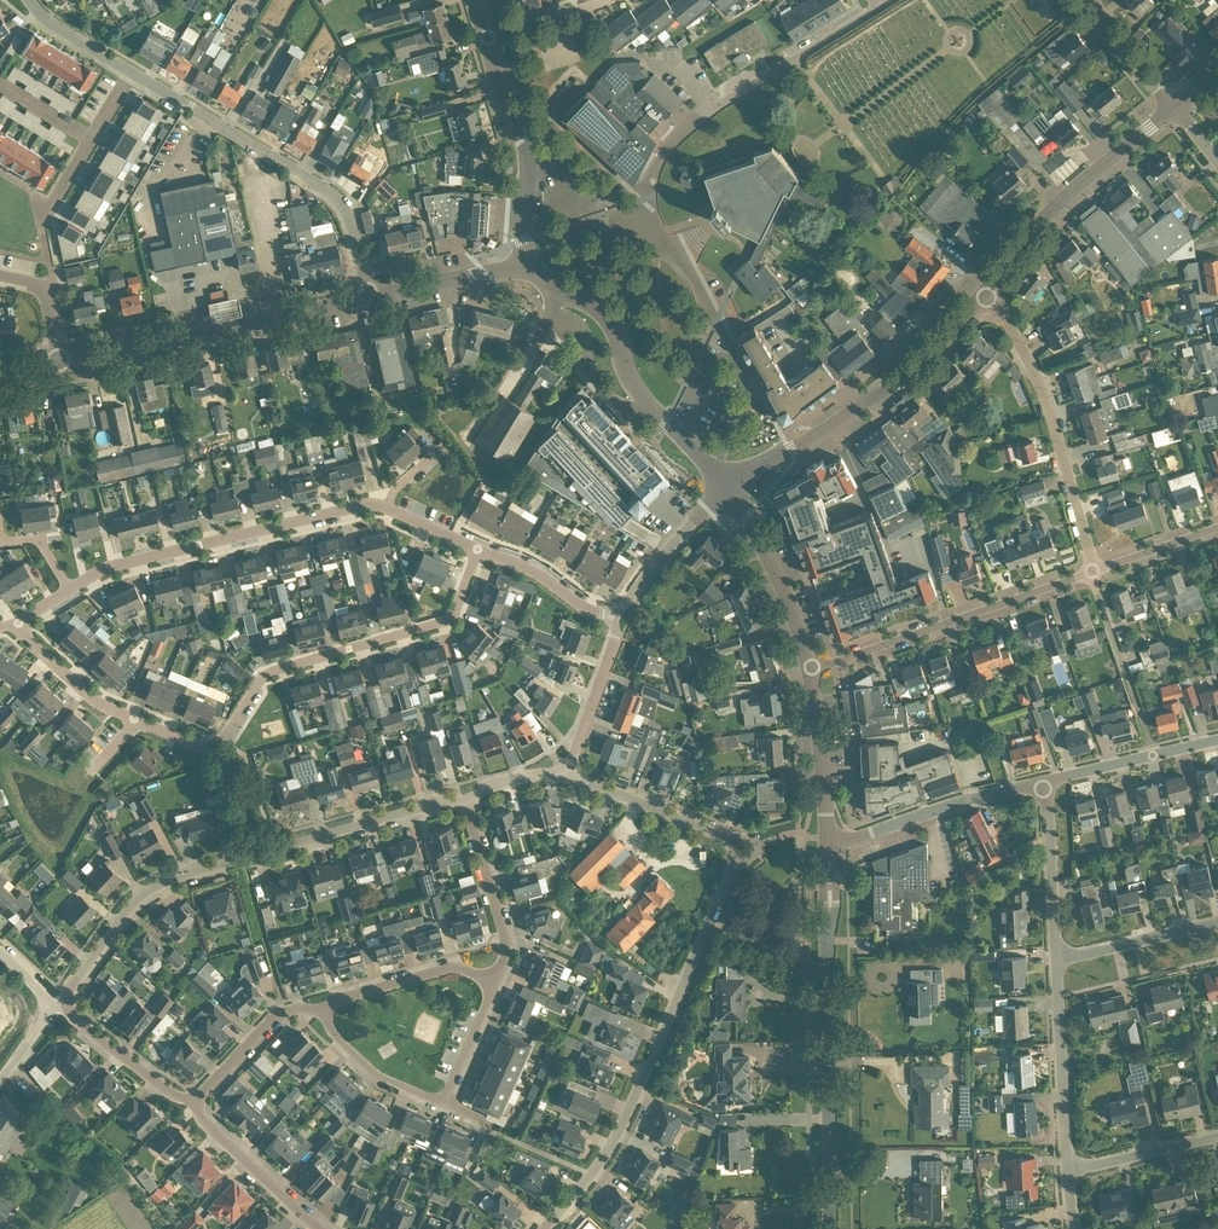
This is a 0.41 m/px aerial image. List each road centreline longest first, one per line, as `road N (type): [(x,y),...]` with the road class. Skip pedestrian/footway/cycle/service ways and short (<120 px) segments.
road 1 (residential): [(546,1228),(613,1147),(742,854),(729,838),(564,775)]
road 2 (residential): [(17,625),(94,698),(205,750),(216,746),(267,672),(446,621),(478,548)]
road 3 (residential): [(67,1001),(145,891),(468,799)]
road 4 (tertiary): [(831,1228),(827,840)]
road 5 (residential): [(370,295),(341,202),(132,71)]
road 6 (residential): [(386,509),(361,506),(109,566),(71,588)]
road 7 (tertiary): [(731,487),(881,396),(989,290)]
road 8 (tertiary): [(61,367),(370,295)]
road 9 (tertiary): [(731,487),(635,390),(604,312),(528,263)]
road 10 (residential): [(1092,571),(1052,412),(989,290)]
road 11 (residential): [(809,669),(1092,571)]
road 12 (residential): [(497,980),(441,1102),(383,1079),(338,1038),(324,1004)]
road 13 (tertiary): [(989,290),(1061,199),(1173,108)]
road 14 (tertiary): [(528,263),(522,233),(529,150),(501,97),(486,37)]
road 15 (unclassified): [(827,840),(1045,782)]
road 16 (residential): [(1067,1171),(1058,959)]
road 17 (tertiary): [(809,669),(787,596),(731,487)]
road 18 (residential): [(1154,755),(1092,571)]
road 19 (residential): [(468,799),(506,941),(497,980)]
road 20 (residential): [(726,101),(880,7)]
road 21 (residential): [(321,1228),(201,1120),(195,1102)]
road 22 (residential): [(324,1004),(452,967),(497,980)]
road 23 (residential): [(1058,959),(1045,782)]
road 24 (residential): [(40,221),(132,71)]
road 25 (residential): [(615,614),(731,487)]
road 26 (tertiary): [(827,840),(809,669)]
road 27 (residential): [(564,775),(615,641),(615,614)]
road 28 (residential): [(195,1102),(275,1015),(324,1004)]
road 29 (residential): [(195,1102),(175,1096),(75,1021),(67,1001)]
road 30 (residential): [(1058,959),(1217,921)]
road 31 (tertiary): [(370,295),(528,263)]
road 32 (residential): [(1067,1171),(1217,1136)]
road 33 (residential): [(615,614),(478,548)]
road 34 (residential): [(1092,571),(1217,527)]
road 35 (residential): [(1173,108),(1143,76),(1099,0)]
road 36 (unclassified): [(0,276),(46,285),(61,367)]
road 37 (residential): [(486,37),(608,0)]
road 38 (residential): [(132,71),(76,39),(32,0)]

